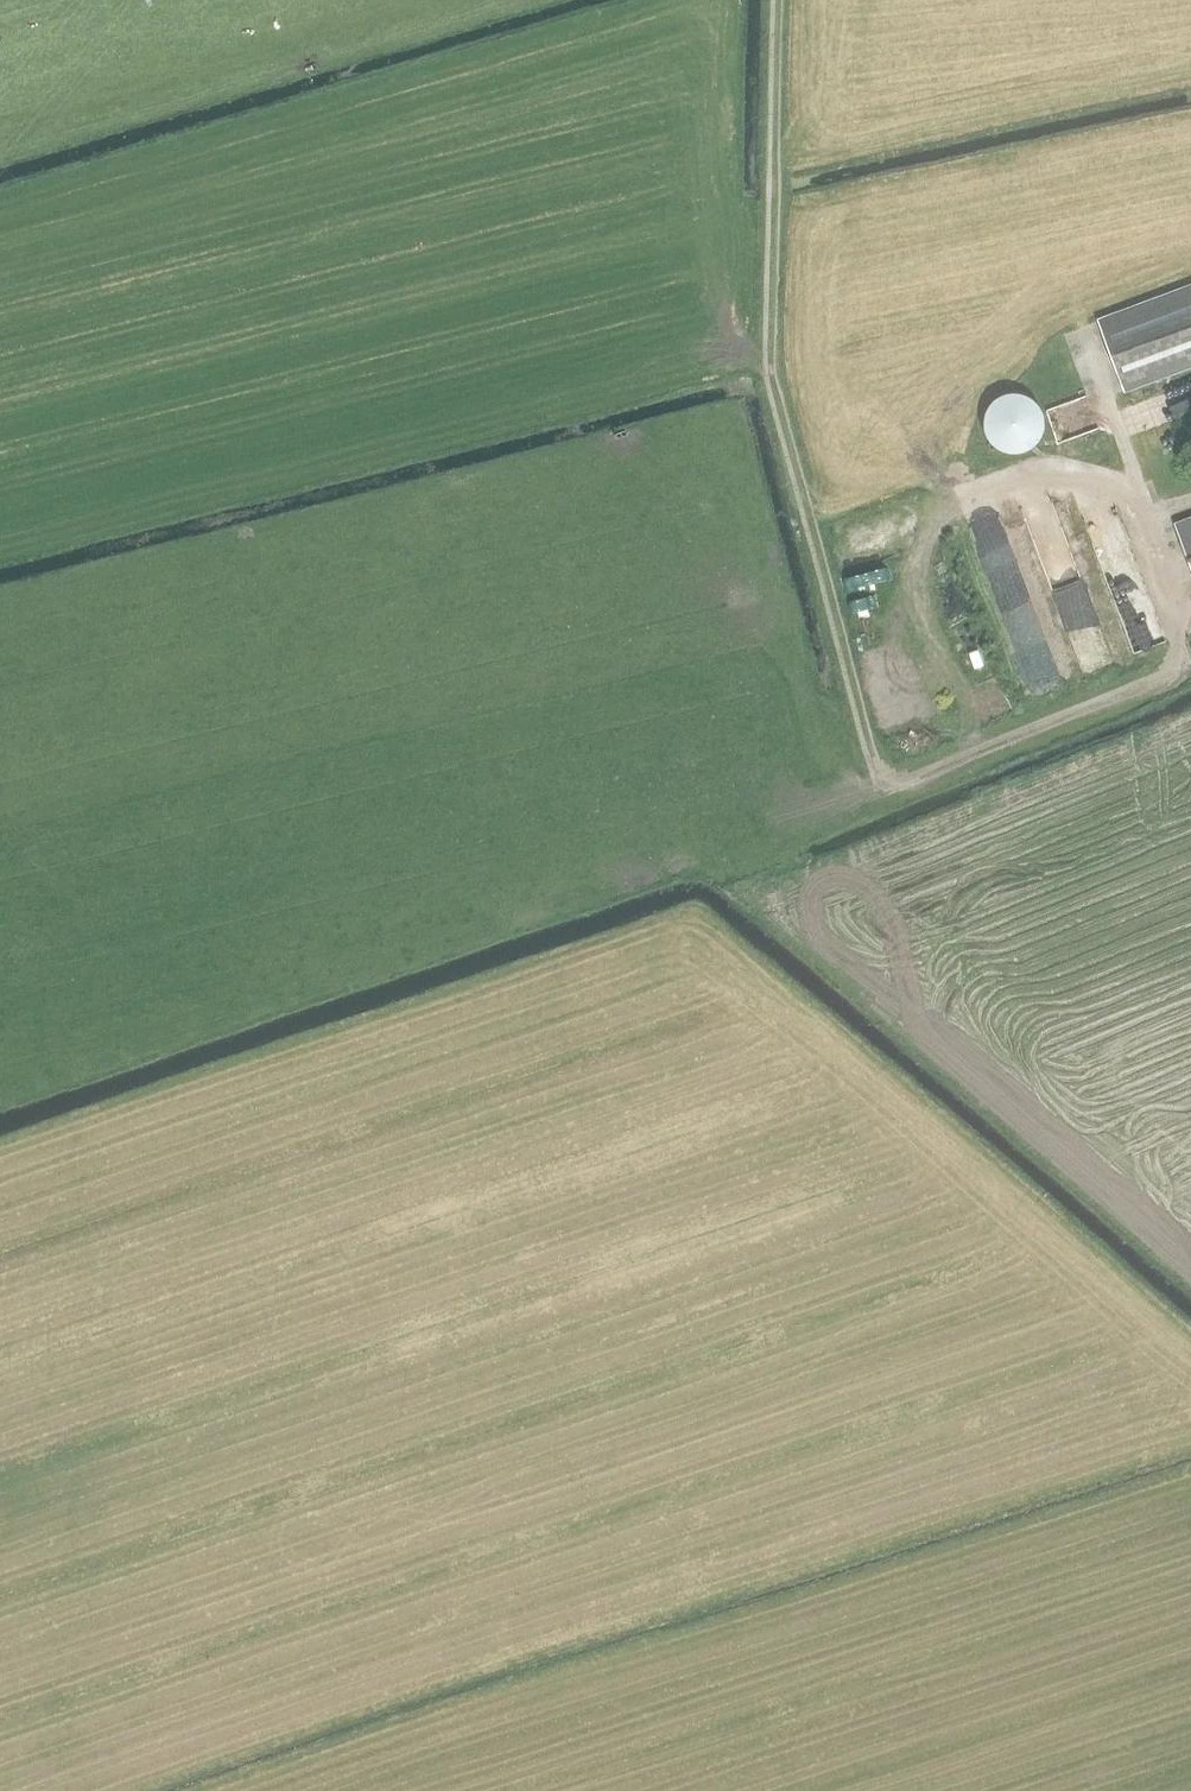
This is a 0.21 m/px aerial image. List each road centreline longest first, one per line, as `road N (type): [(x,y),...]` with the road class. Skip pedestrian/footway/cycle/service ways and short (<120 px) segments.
road 1 (track): [(777,0),(772,382),(873,763),(884,778),(917,778),(1172,669),(1189,618)]
road 2 (track): [(1190,617),(1085,338)]

